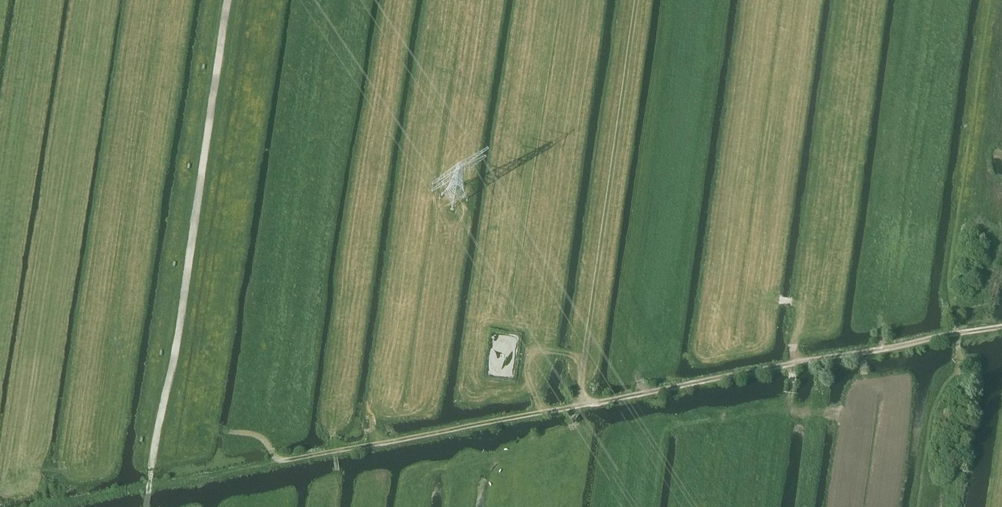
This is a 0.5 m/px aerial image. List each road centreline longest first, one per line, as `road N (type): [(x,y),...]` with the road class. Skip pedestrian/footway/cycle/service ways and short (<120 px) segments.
road 1 (track): [(226,0),(189,288),(146,506)]
road 2 (unclassified): [(542,412),(1001,326)]
road 3 (track): [(635,0),(573,413)]
road 4 (track): [(286,461),(542,412)]
road 5 (track): [(0,253),(40,0)]
road 6 (track): [(286,461),(129,490)]

